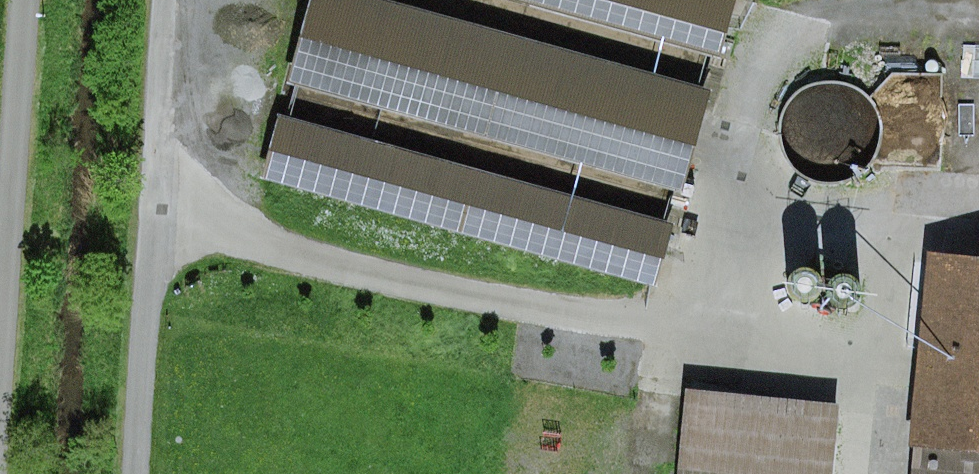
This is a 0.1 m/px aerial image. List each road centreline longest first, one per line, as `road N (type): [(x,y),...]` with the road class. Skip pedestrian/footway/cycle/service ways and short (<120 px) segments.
road 1 (unclassified): [(133,473),(164,0)]
road 2 (unclassified): [(0,401),(30,0)]

